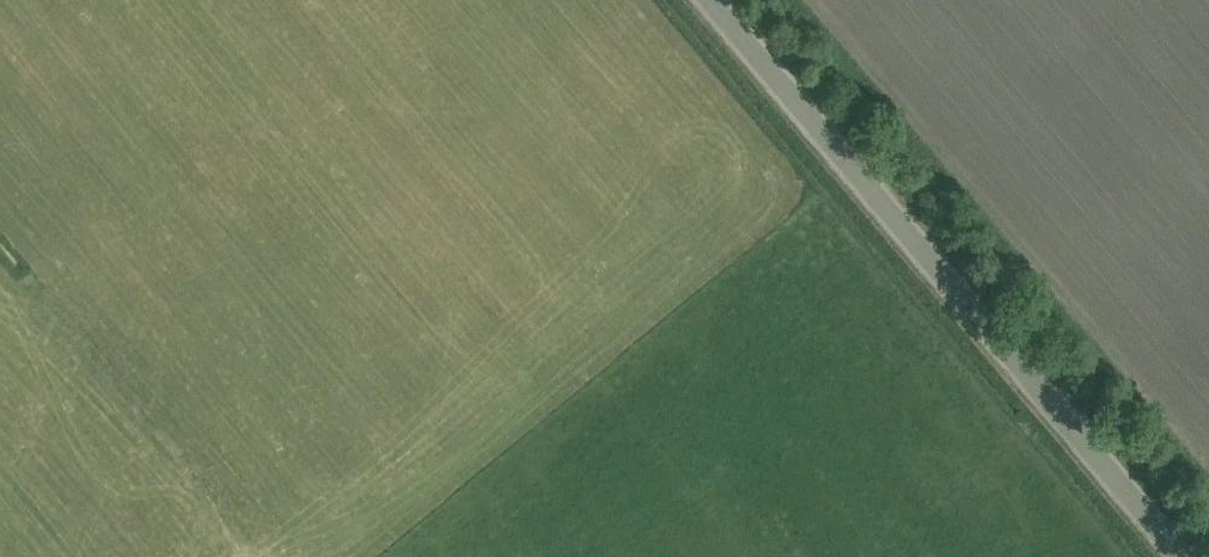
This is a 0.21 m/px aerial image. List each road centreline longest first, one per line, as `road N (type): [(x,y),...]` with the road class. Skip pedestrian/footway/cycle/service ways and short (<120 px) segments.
road 1 (tertiary): [(1178,556),(699,0)]

